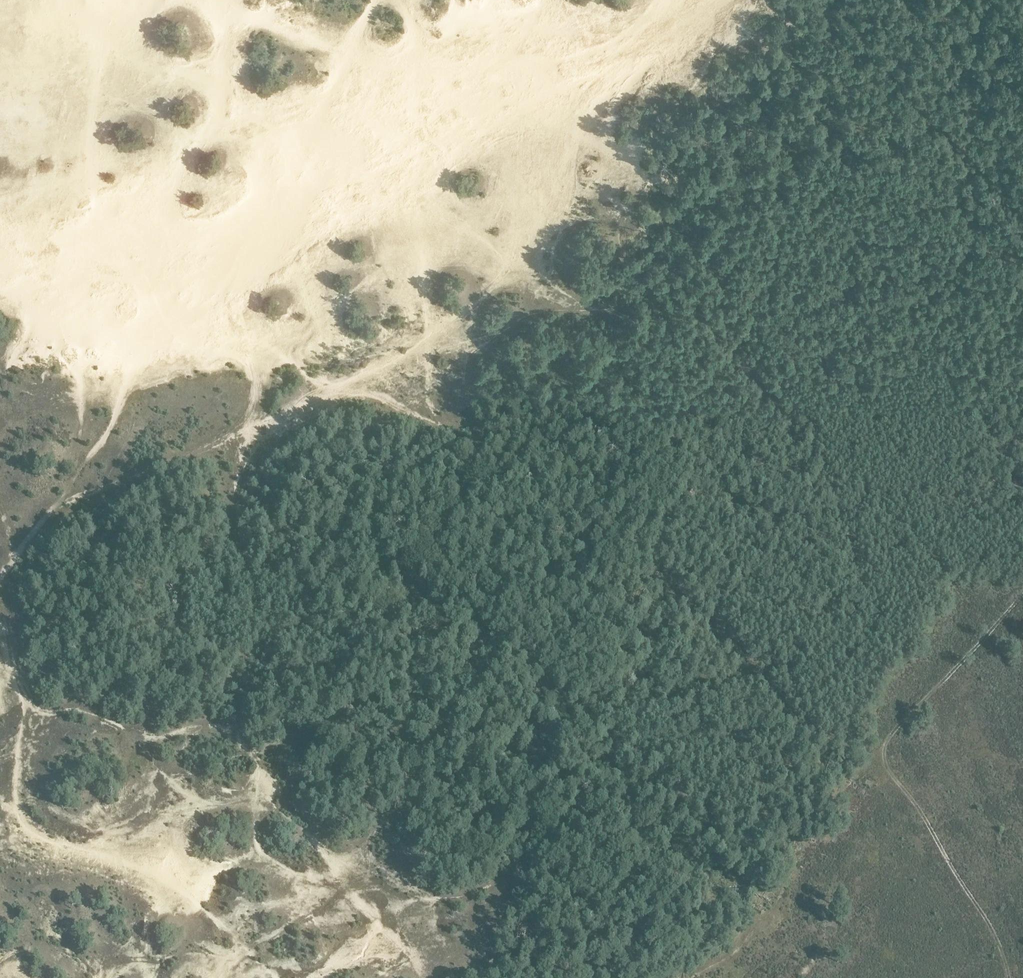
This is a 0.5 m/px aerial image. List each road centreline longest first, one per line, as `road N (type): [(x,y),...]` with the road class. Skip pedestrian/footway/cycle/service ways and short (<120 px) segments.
road 1 (track): [(1010,977),(992,929),(891,773),(886,751),(1022,596)]
road 2 (track): [(0,581),(133,388)]

